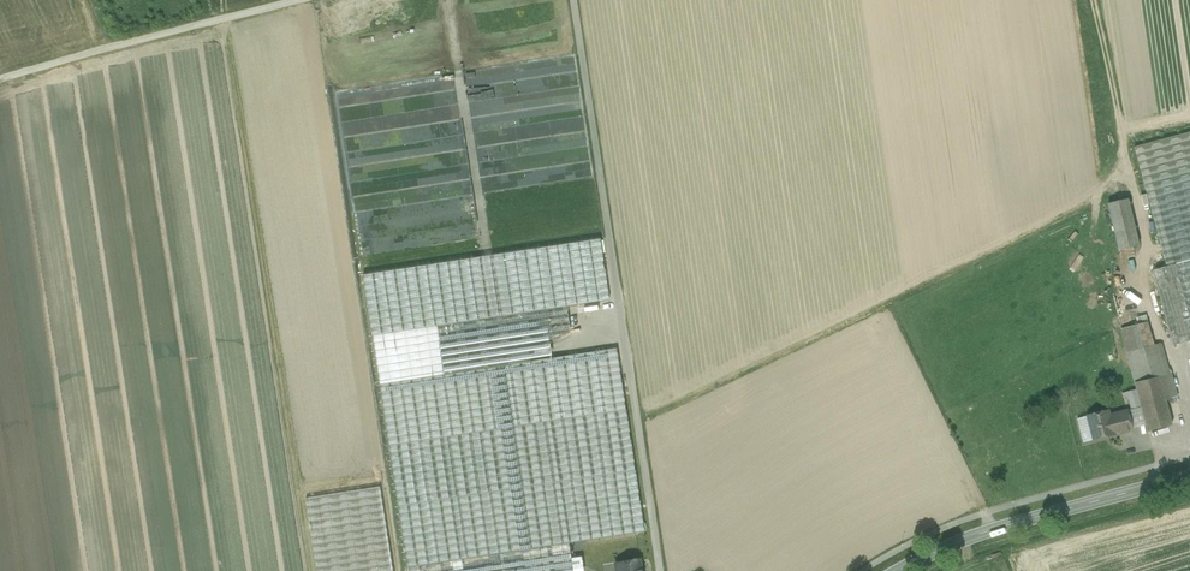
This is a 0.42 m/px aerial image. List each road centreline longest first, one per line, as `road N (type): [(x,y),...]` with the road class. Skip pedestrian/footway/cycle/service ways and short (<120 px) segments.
road 1 (track): [(571,0),(656,570)]
road 2 (tertiary): [(898,570),(986,532),(1189,476)]
road 3 (track): [(0,74),(117,35),(276,0)]

